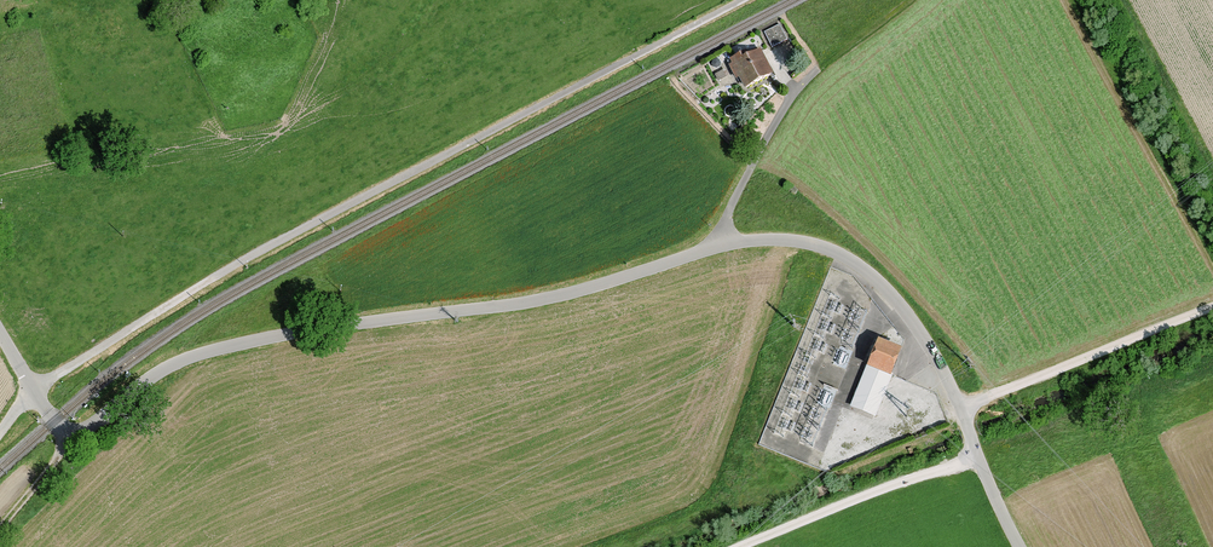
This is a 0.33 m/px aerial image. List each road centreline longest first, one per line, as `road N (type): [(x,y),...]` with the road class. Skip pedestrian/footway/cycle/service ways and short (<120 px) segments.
road 1 (track): [(0,431),(43,383),(237,263),(740,0)]
road 2 (unclassified): [(726,244),(544,299),(234,345),(162,371),(68,433)]
road 3 (unclassified): [(1019,546),(945,373),(886,289),(856,263),(813,244),(726,244)]
road 4 (track): [(961,409),(1212,307)]
road 5 (track): [(978,456),(741,546)]
road 6 (residential): [(726,244),(742,184),(791,96),(817,68)]
road 7 (unclassified): [(68,433),(0,335)]

